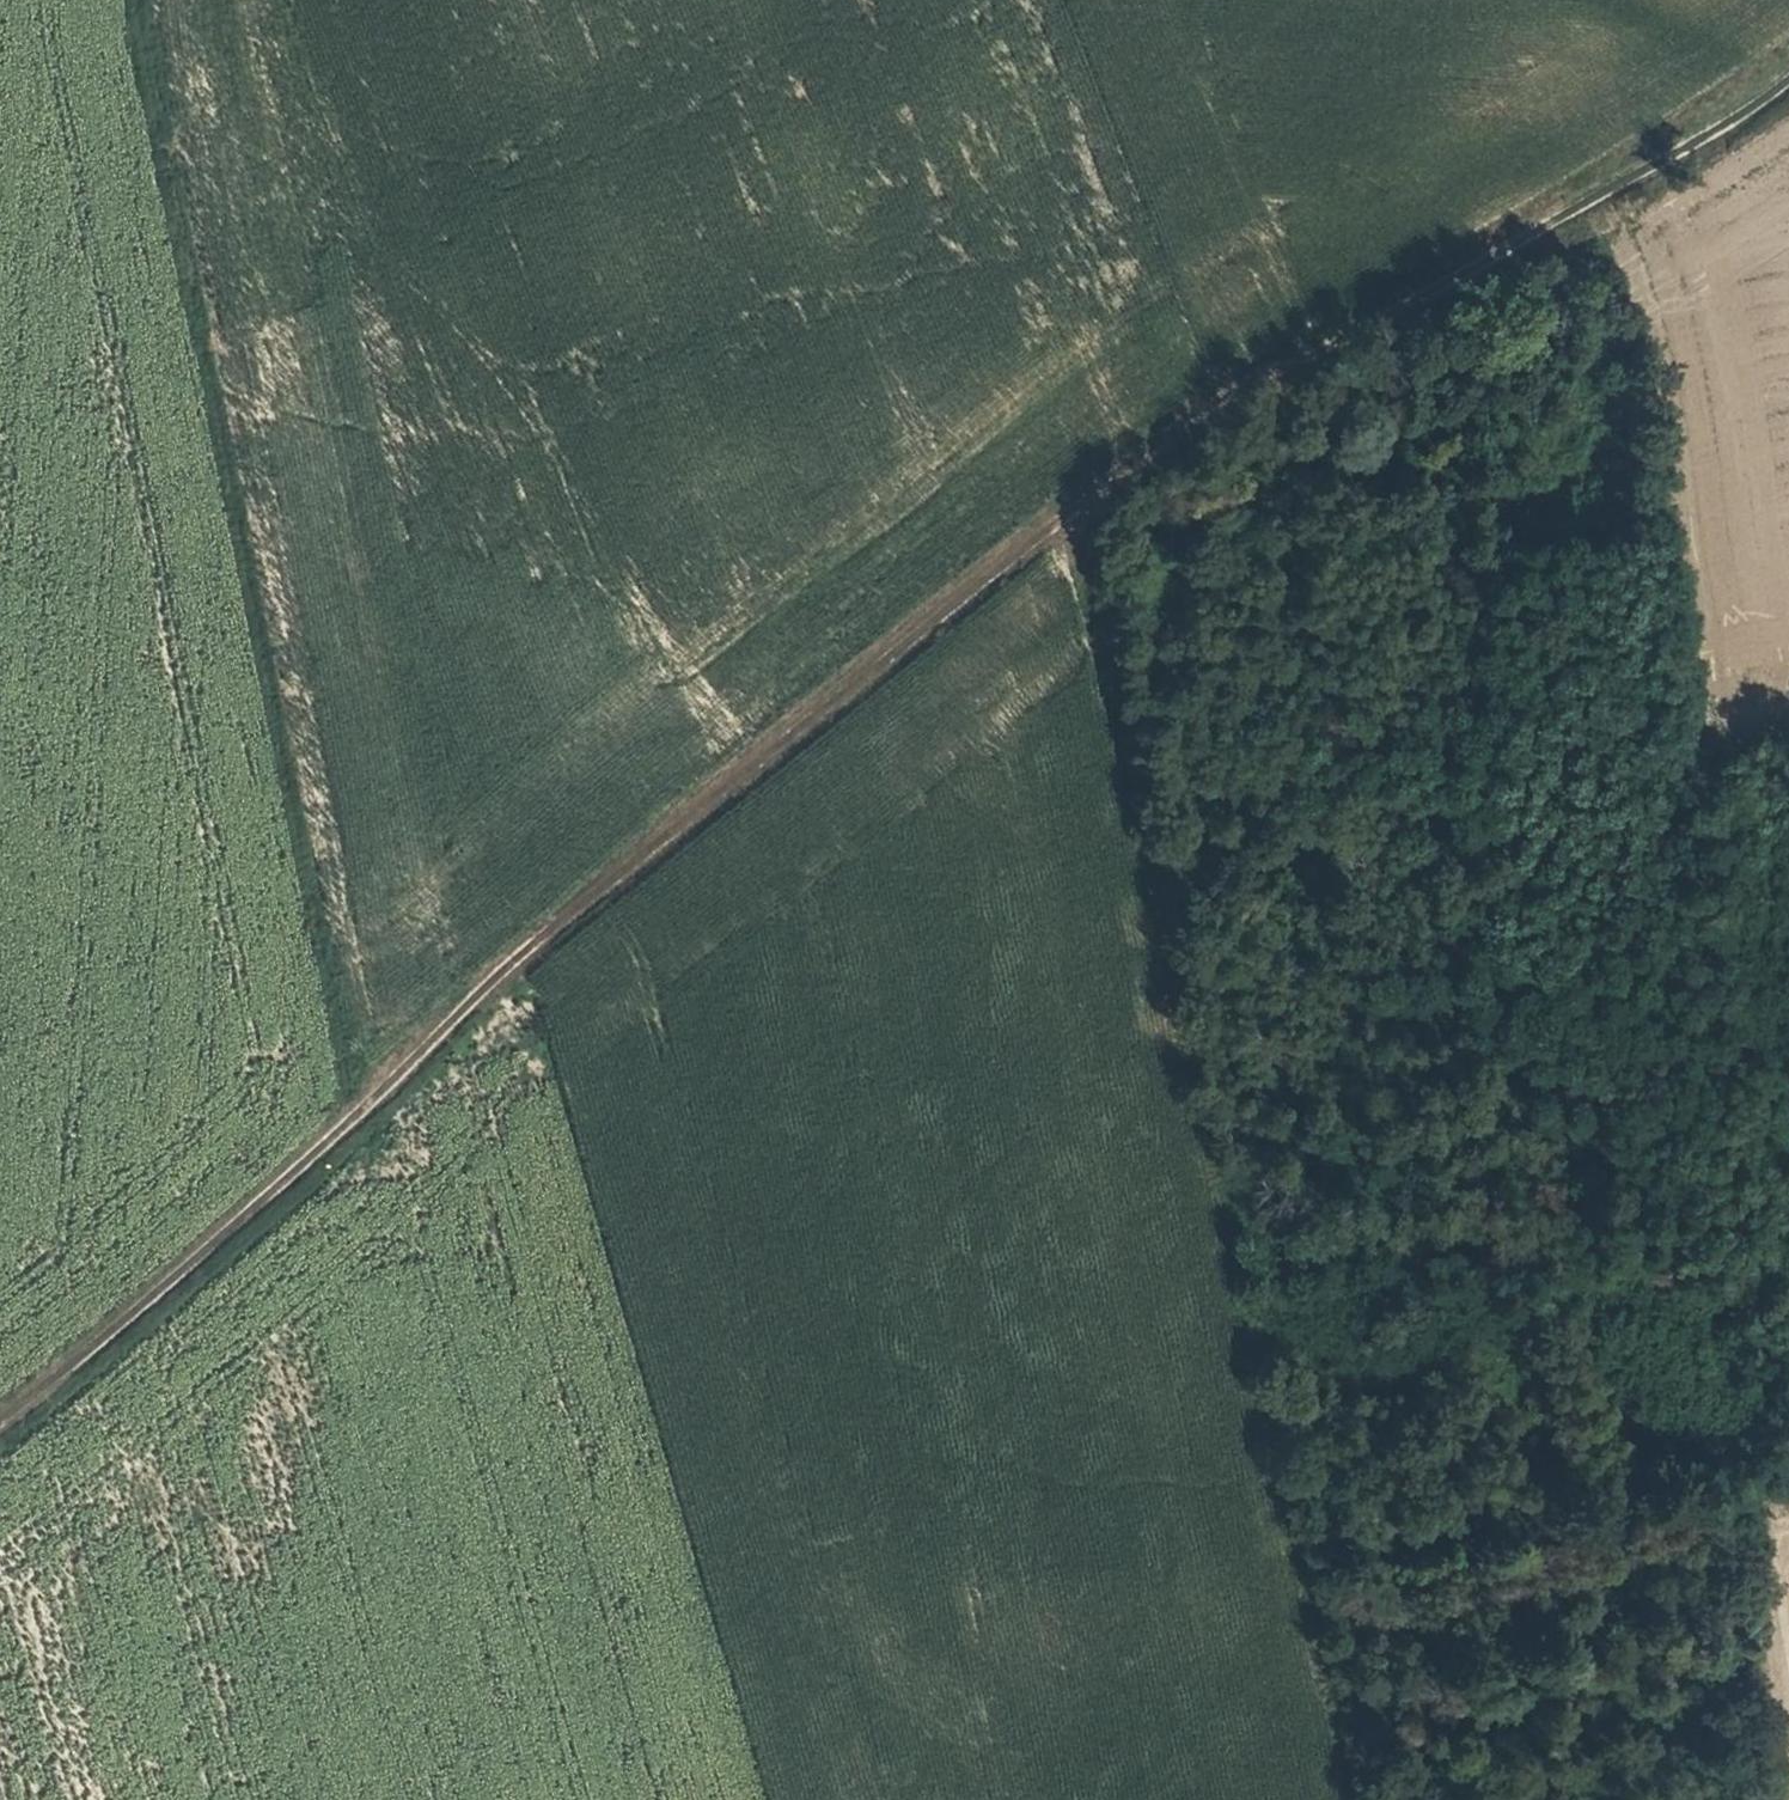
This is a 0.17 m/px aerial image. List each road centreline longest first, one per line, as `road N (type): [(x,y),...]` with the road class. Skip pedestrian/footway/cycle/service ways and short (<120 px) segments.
road 1 (track): [(0,1422),(1234,402)]
road 2 (track): [(1788,40),(1687,122),(1234,402)]

